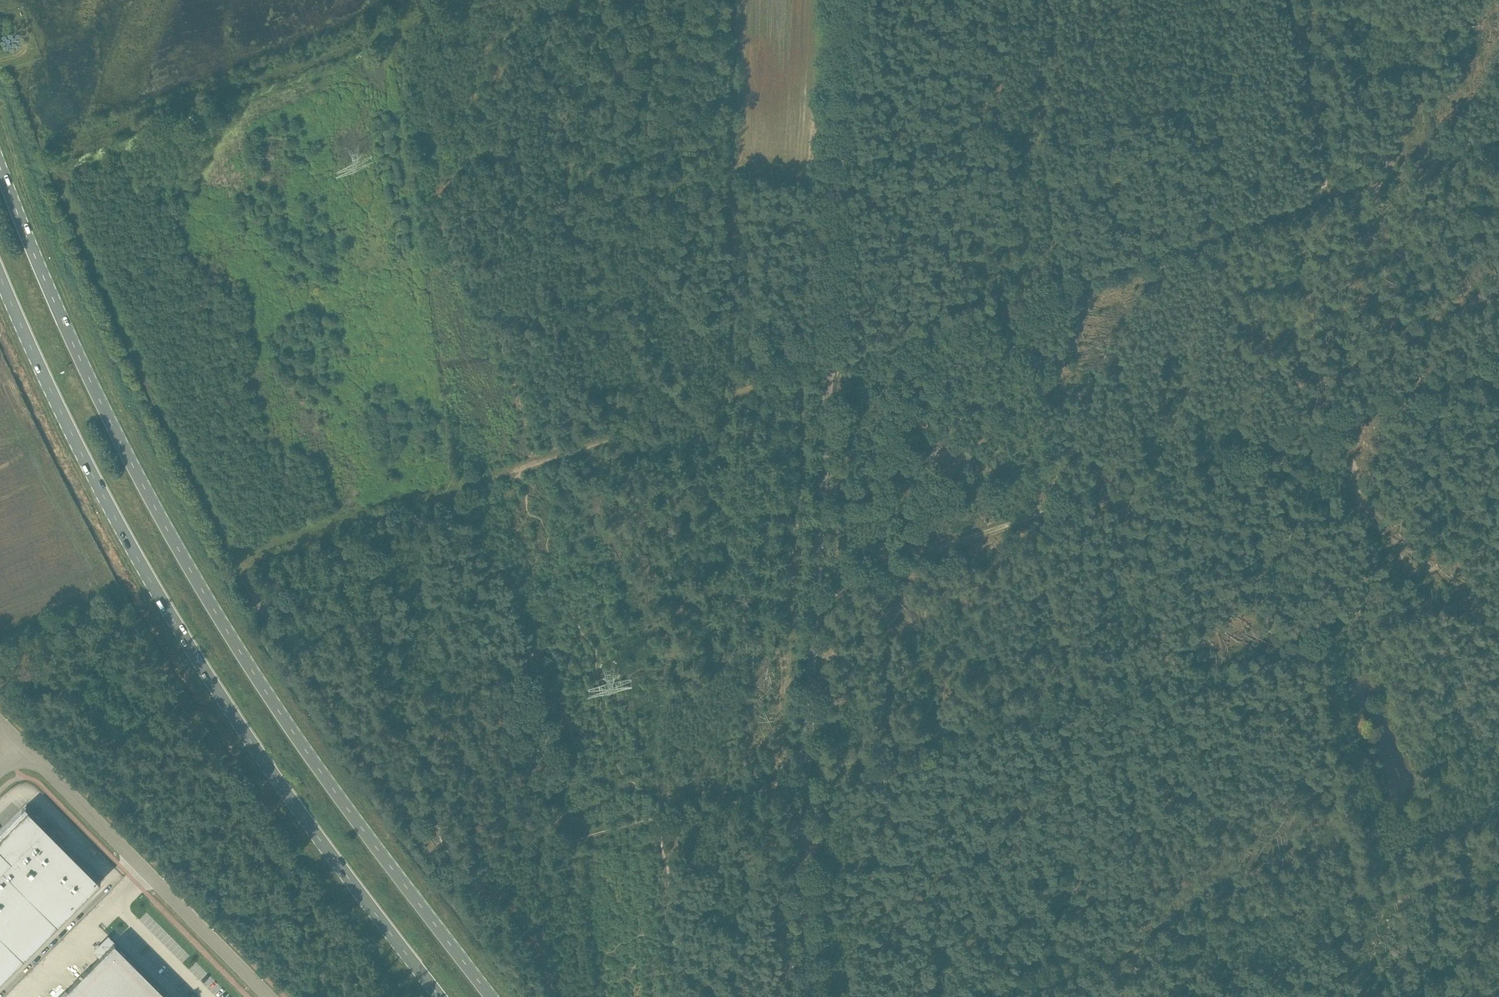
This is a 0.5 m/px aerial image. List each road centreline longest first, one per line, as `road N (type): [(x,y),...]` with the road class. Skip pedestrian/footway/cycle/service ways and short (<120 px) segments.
road 1 (unclassified): [(807,996),(798,792),(828,293),(837,0)]
road 2 (primary): [(499,996),(314,755),(176,545),(64,323),(0,160)]
road 3 (primary): [(0,282),(106,509),(187,649),(439,996)]
road 4 (track): [(1498,130),(715,402)]
road 5 (track): [(956,996),(1498,858)]
road 6 (track): [(715,402),(341,532)]
road 7 (unclassified): [(269,996),(27,748)]

